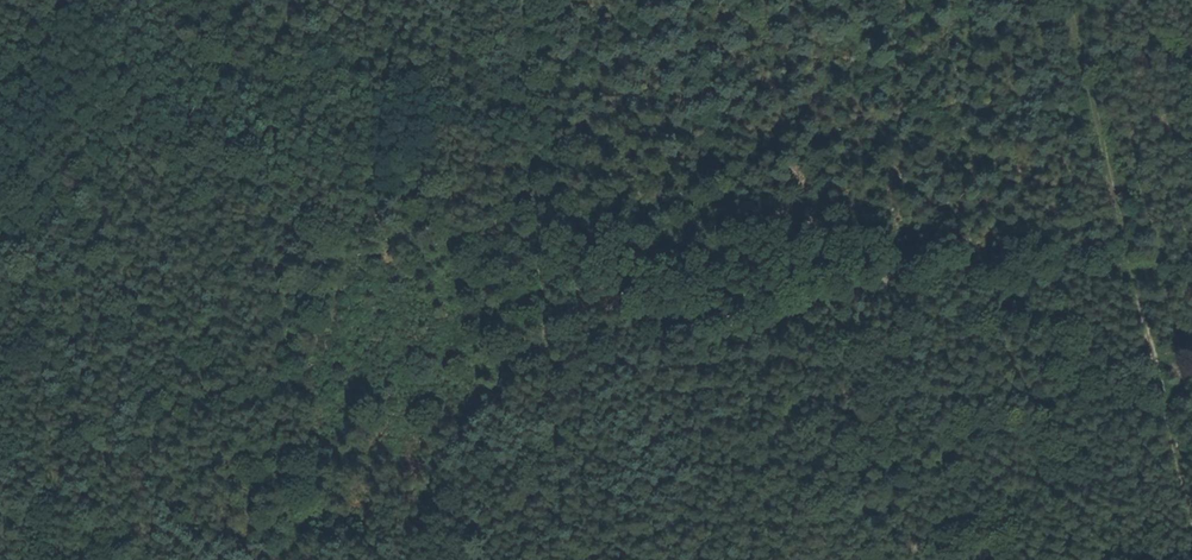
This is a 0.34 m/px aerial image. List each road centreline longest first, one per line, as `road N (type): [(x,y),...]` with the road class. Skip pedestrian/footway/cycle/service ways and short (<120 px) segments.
road 1 (track): [(1071,0),(1191,521)]

